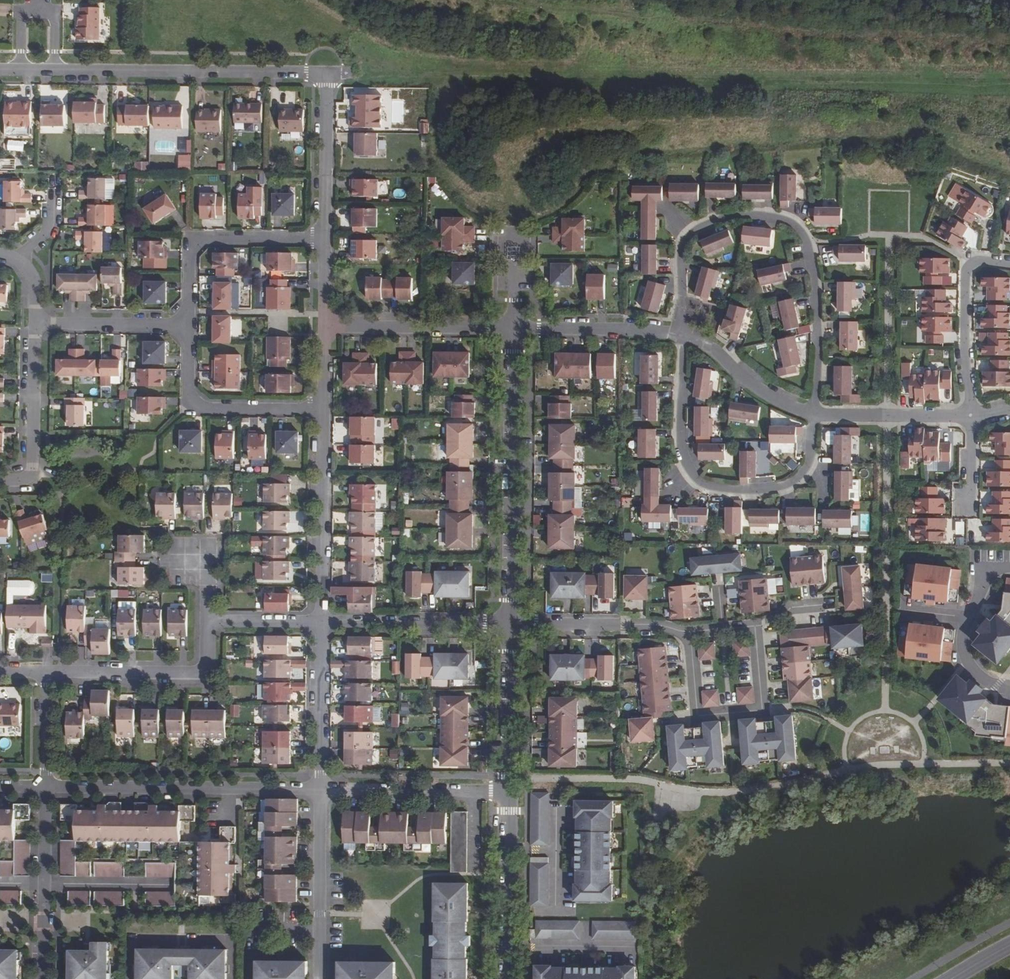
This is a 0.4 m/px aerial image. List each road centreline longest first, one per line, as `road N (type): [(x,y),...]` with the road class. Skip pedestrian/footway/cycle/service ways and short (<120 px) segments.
road 1 (track): [(326,73),(1009,83)]
road 2 (residential): [(814,415),(812,276),(807,238),(796,227),(735,216),(699,229),(680,259),(683,330)]
road 3 (residential): [(683,330),(679,442),(697,481),(714,490),(788,487),(807,469),(814,415)]
road 4 (residential): [(512,330),(510,623)]
road 5 (residential): [(45,788),(319,791)]
road 6 (residential): [(53,71),(326,73)]
road 7 (residential): [(755,626),(759,711),(704,717),(690,632)]
road 8 (residential): [(322,622),(323,409)]
road 9 (residential): [(188,326),(191,406),(323,409)]
road 10 (residential): [(325,239),(195,245),(188,326)]
road 11 (residential): [(46,672),(205,673),(207,621)]
road 12 (residential): [(45,788),(42,978)]
road 13 (residential): [(319,791),(509,793)]
road 14 (residential): [(1009,264),(984,260),(967,274),(971,415)]
road 15 (residential): [(324,327),(512,330)]
road 16 (residential): [(322,622),(510,623)]
road 17 (residential): [(317,978),(319,791)]
road 18 (residential): [(509,793),(507,978)]
road 19 (residential): [(0,480),(27,477),(32,466),(35,325)]
road 20 (residential): [(510,623),(690,632)]
road 21 (residential): [(1009,569),(973,571),(961,636),(970,668),(1009,688)]
road 22 (residential): [(512,330),(683,330)]
road 23 (residential): [(510,623),(509,793)]
road 24 (residential): [(319,791),(322,622)]
road 25 (residential): [(325,239),(326,73)]
road 26 (residential): [(683,330),(702,335),(748,381),(814,415)]
road 27 (residential): [(814,415),(971,415)]
road 28 (residential): [(188,326),(35,325)]

